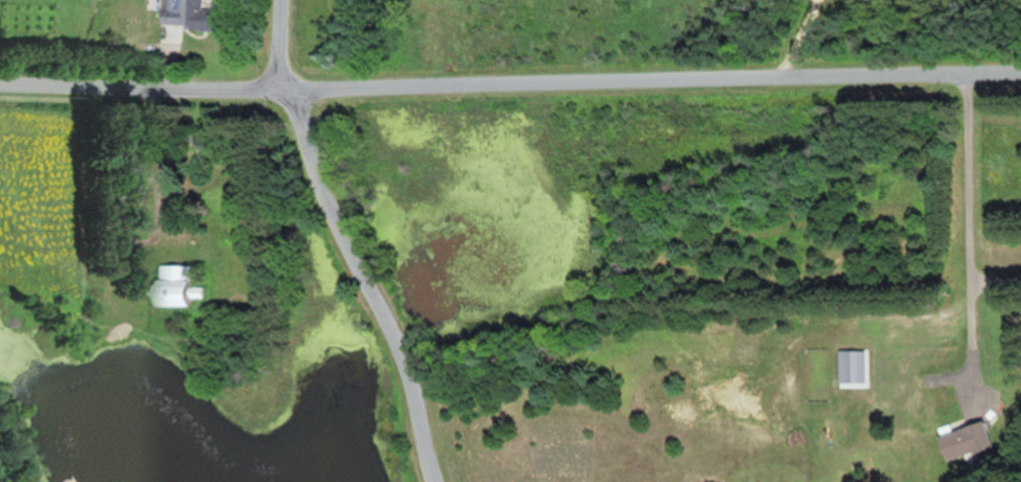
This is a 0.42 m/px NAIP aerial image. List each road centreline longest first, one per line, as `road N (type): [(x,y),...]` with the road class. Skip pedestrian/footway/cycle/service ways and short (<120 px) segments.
road 1 (residential): [(1020,83),(284,92),(0,82)]
road 2 (residential): [(284,92),(410,377),(439,481)]

